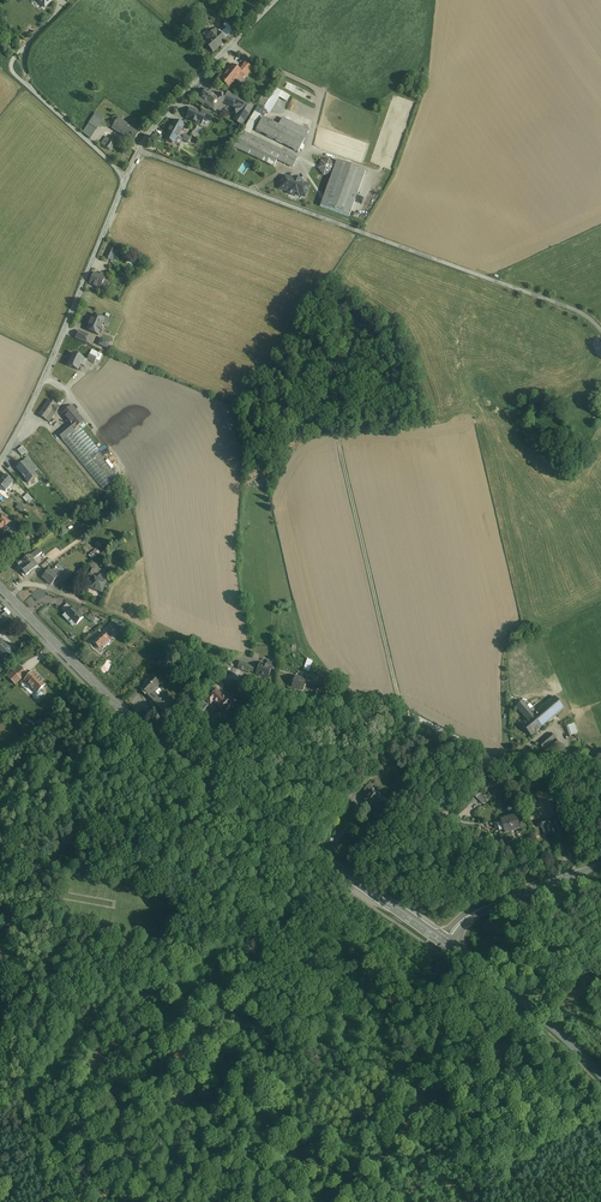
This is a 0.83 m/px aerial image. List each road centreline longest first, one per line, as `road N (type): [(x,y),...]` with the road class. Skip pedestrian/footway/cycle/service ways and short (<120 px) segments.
road 1 (secondary): [(10,597),(141,725),(359,885)]
road 2 (residential): [(127,179),(19,435),(0,463)]
road 3 (residential): [(278,0),(159,123),(127,179)]
road 4 (tertiary): [(600,1074),(444,943)]
road 5 (residential): [(489,762),(435,829),(359,885)]
road 6 (secondary): [(444,943),(472,914),(600,862)]
road 7 (residential): [(25,84),(127,179)]

